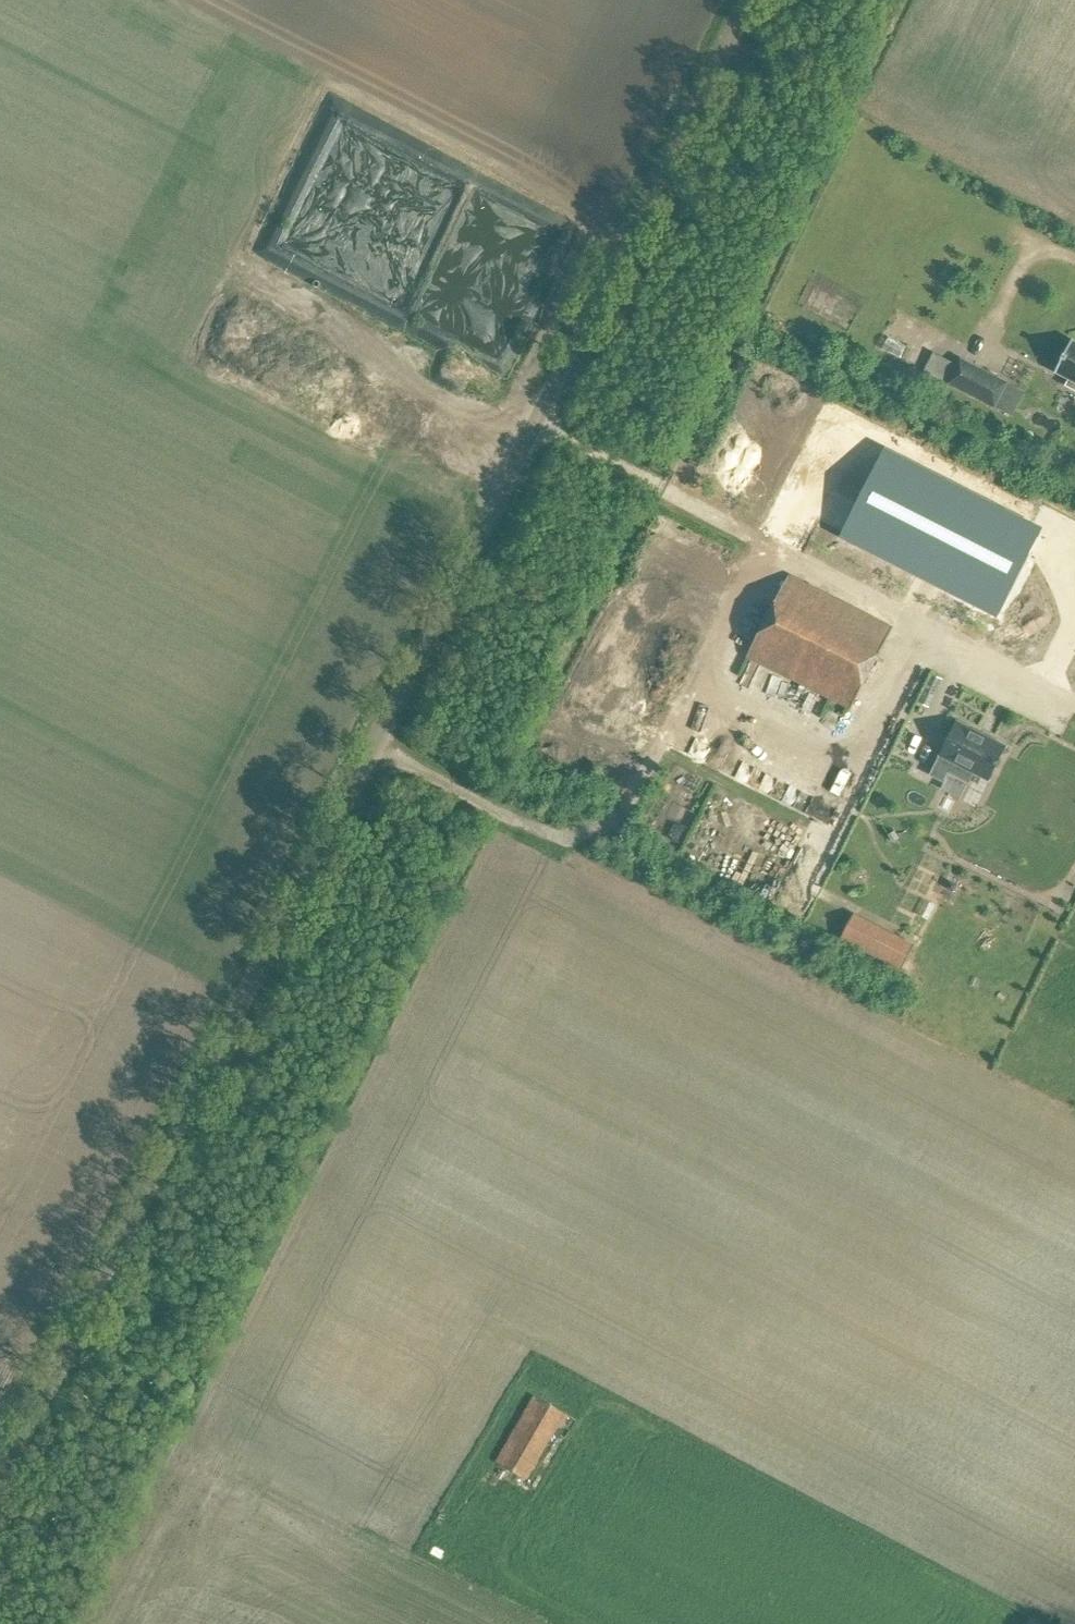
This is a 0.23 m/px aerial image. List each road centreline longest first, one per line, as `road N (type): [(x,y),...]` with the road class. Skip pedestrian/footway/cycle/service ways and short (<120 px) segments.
road 1 (unclassified): [(0,1479),(748,0)]
road 2 (track): [(536,419),(1074,706)]
road 3 (track): [(997,330),(1048,244),(1074,258)]

